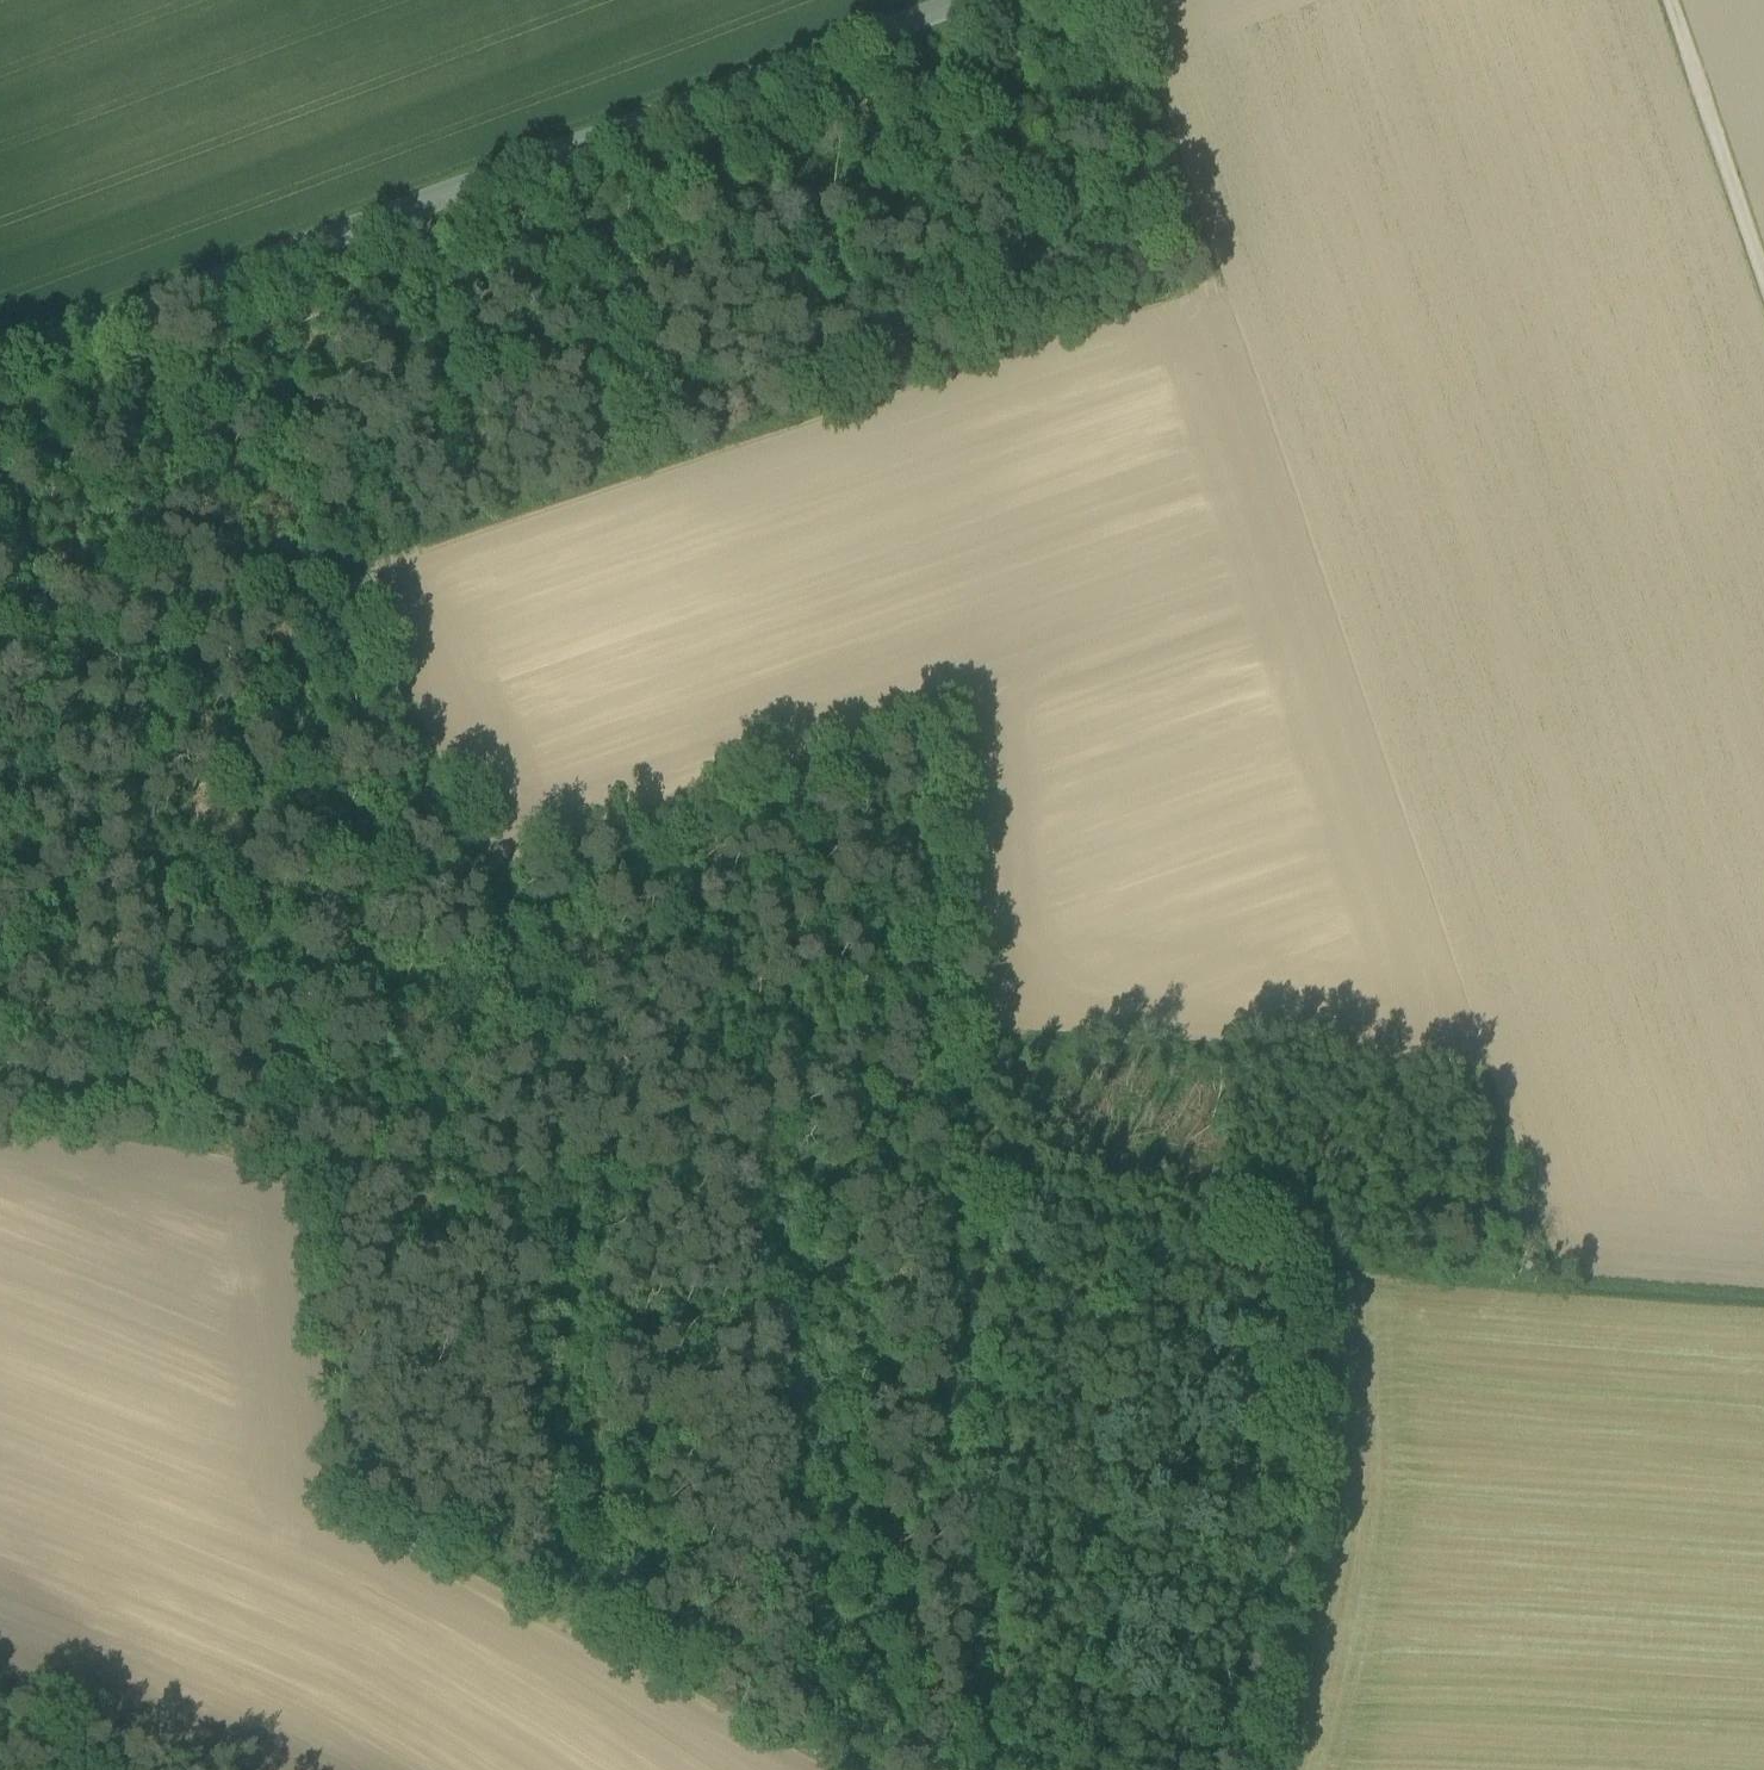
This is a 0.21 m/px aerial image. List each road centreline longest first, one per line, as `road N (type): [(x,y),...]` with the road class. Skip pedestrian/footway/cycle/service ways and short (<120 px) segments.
road 1 (unclassified): [(965,0),(0,362)]
road 2 (track): [(1763,276),(1670,0)]

